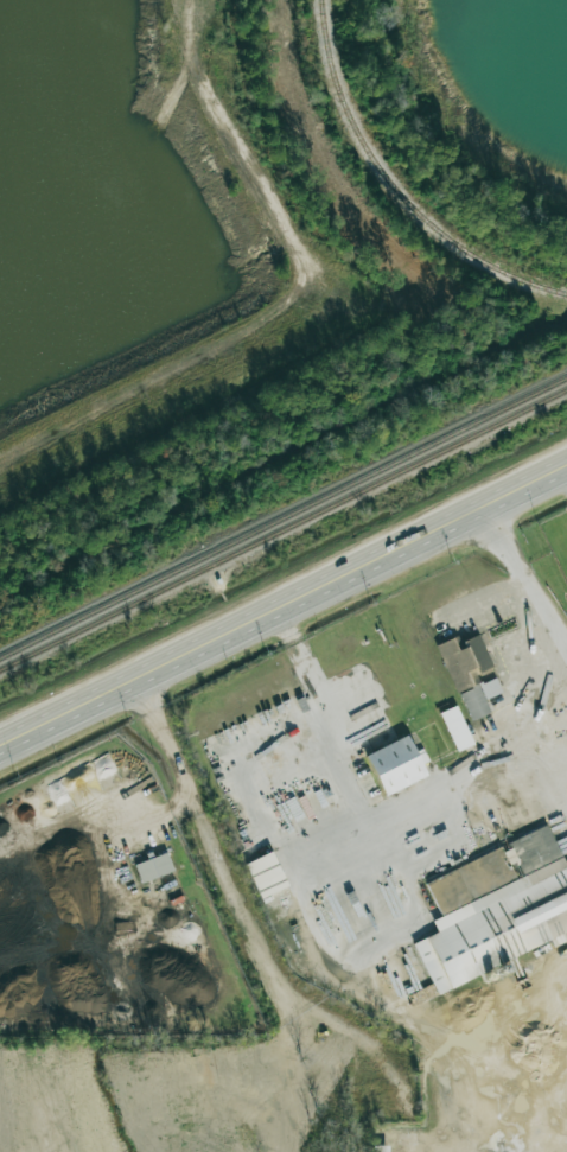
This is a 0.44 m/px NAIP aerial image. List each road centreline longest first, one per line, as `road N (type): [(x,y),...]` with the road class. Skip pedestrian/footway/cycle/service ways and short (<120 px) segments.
road 1 (primary): [(0,742),(566,459)]

